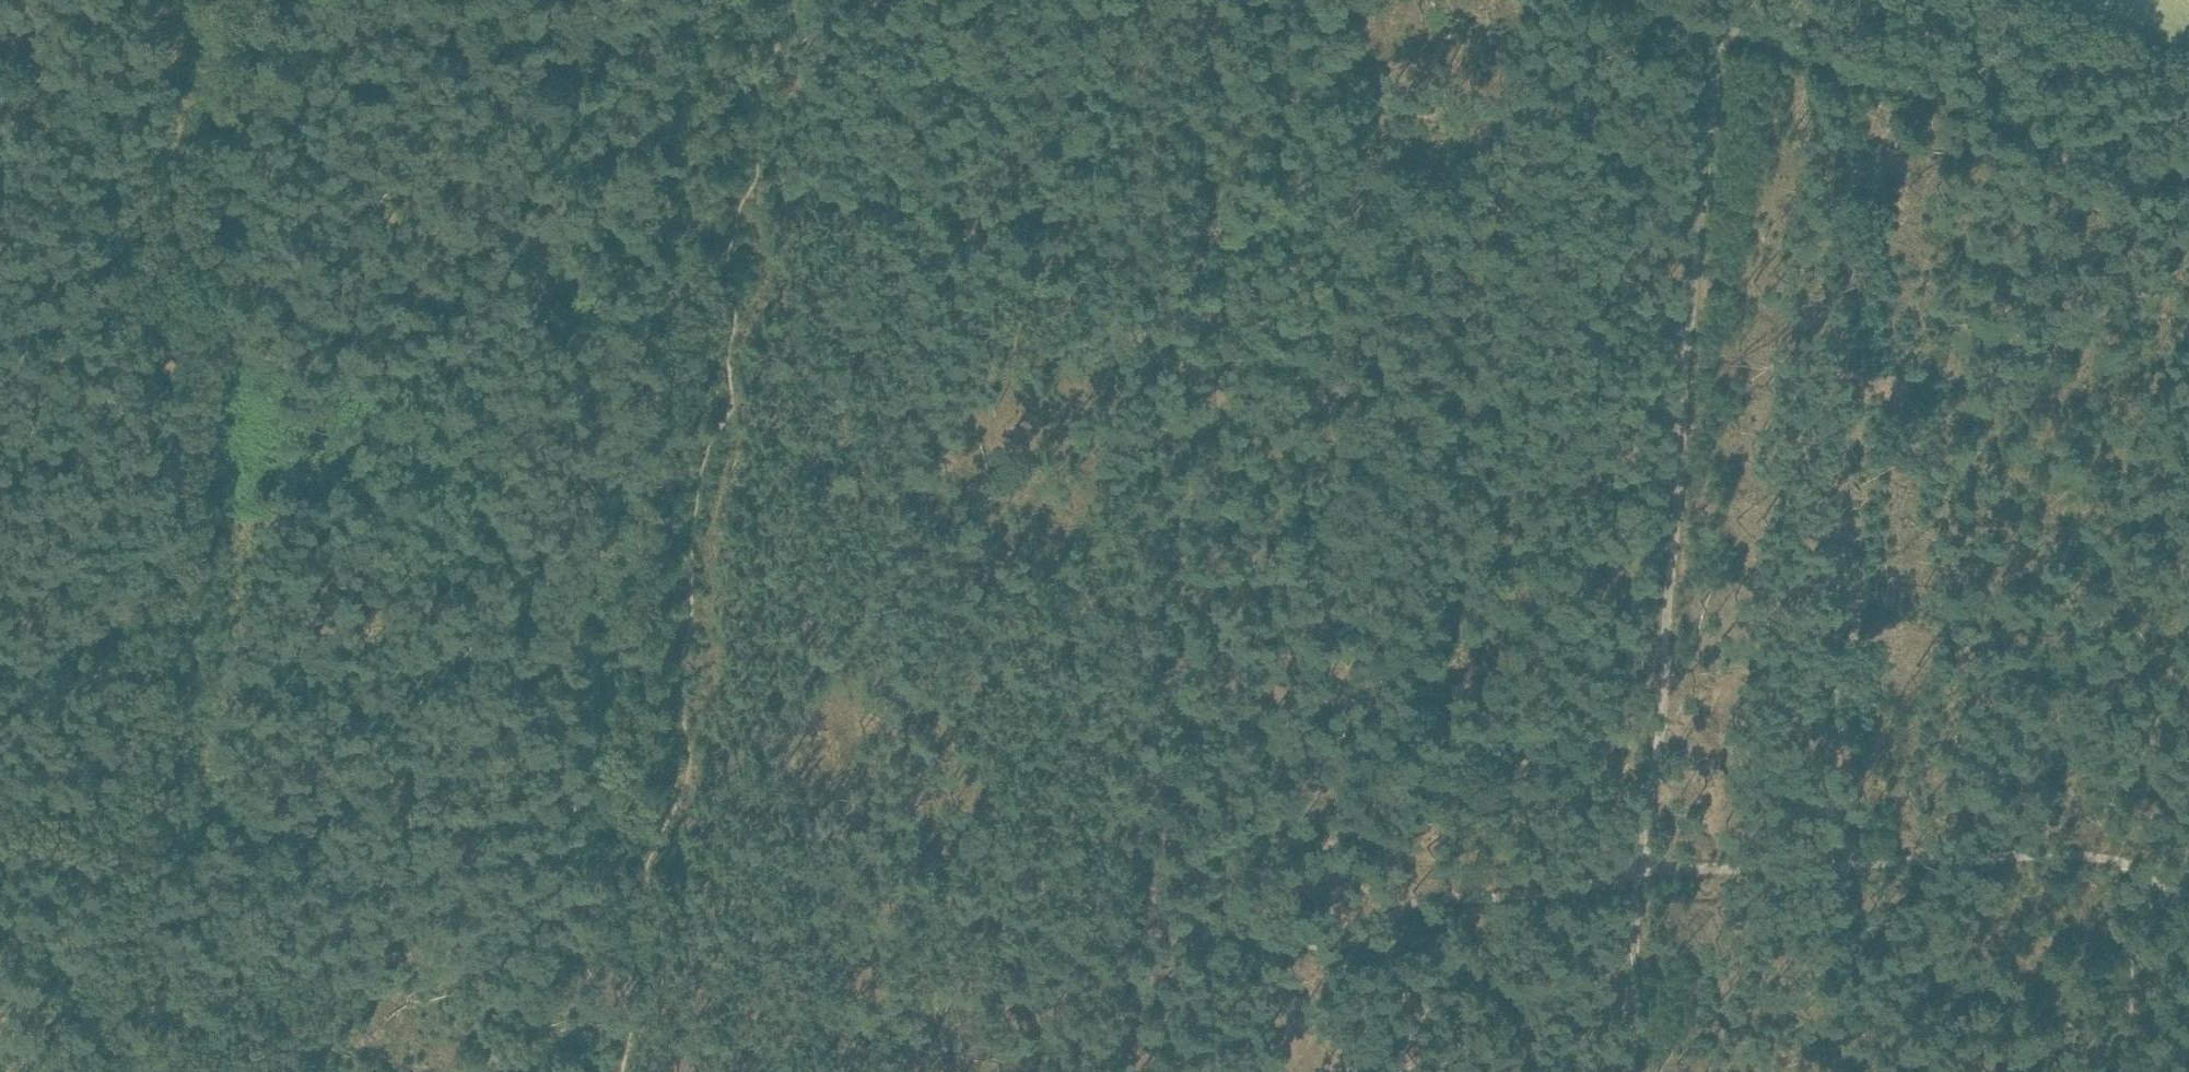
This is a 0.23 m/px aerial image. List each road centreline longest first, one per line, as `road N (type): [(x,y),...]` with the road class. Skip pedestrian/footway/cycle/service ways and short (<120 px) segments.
road 1 (track): [(689,16),(666,315),(685,687),(623,1071)]
road 2 (track): [(2123,860),(1638,869),(1177,920)]
road 3 (track): [(2188,199),(1589,0)]
road 4 (track): [(2112,1071),(2123,860)]

